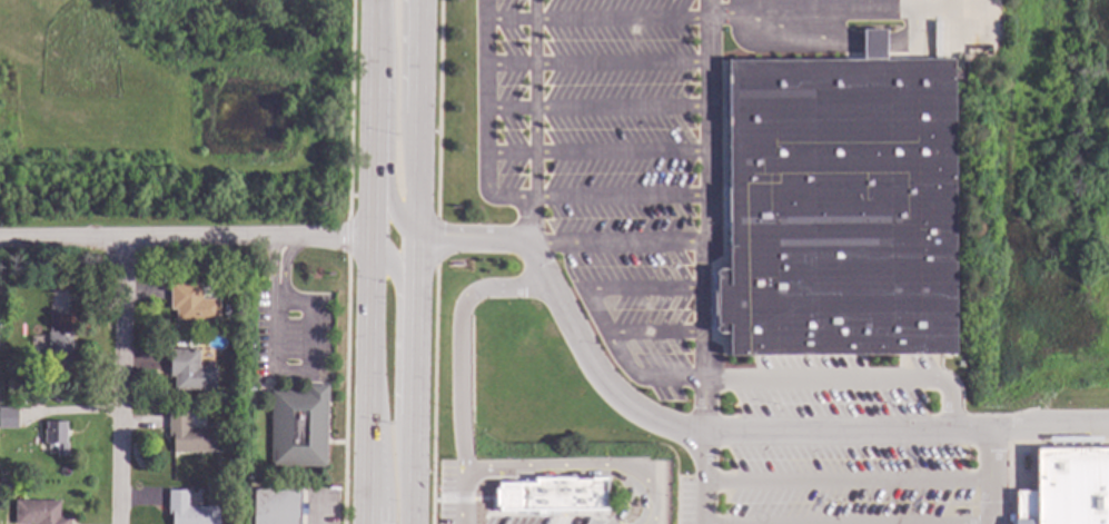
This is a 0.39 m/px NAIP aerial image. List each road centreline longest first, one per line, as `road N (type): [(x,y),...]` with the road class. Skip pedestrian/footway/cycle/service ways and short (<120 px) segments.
road 1 (primary): [(412,523),(421,0)]
road 2 (primary): [(373,0),(364,523)]
road 3 (residential): [(367,236),(0,239)]
road 4 (primary): [(410,523),(395,274),(384,243),(367,236)]
road 5 (residential): [(123,236),(119,523)]
road 6 (primary): [(382,0),(389,198),(402,226),(417,236)]
road 7 (primary): [(418,176),(405,92),(405,0)]

